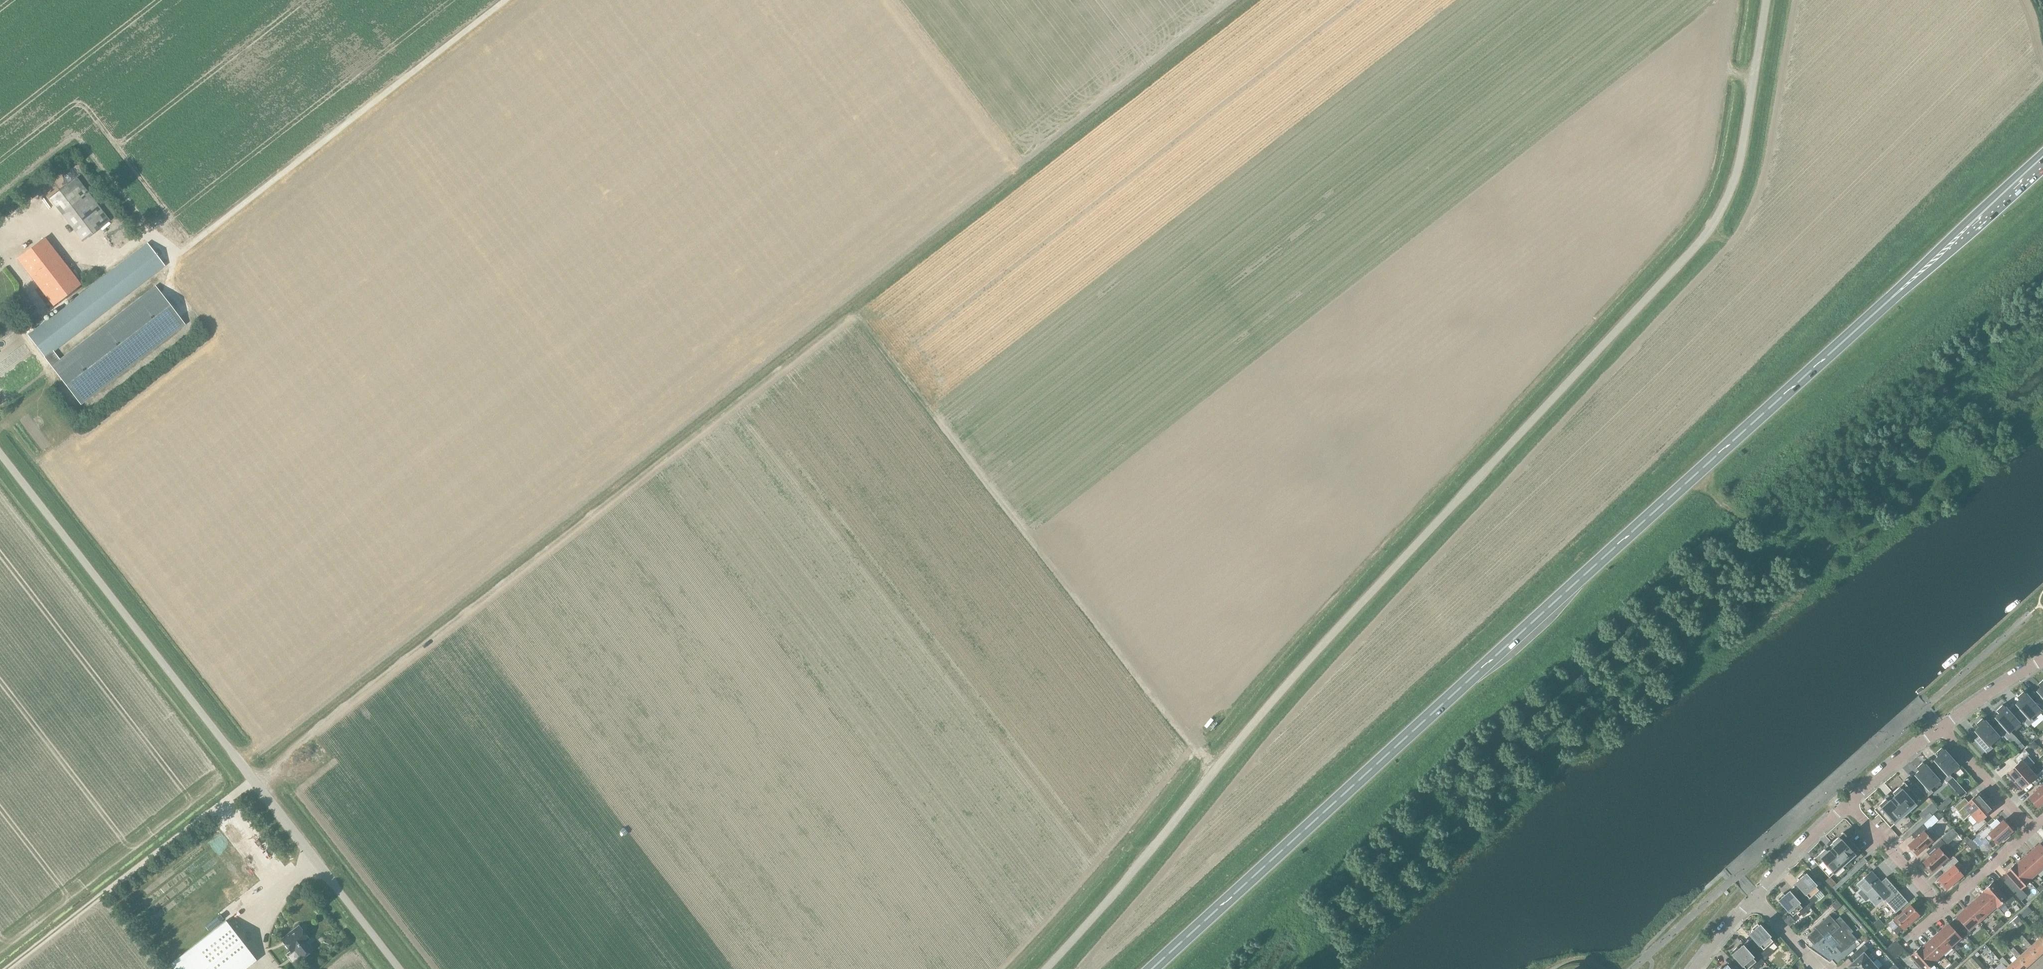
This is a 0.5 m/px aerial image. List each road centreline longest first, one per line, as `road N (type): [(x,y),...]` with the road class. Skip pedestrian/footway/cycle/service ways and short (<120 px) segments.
road 1 (unclassified): [(1046,968),(1330,638),(1704,237),(1737,171),(1767,0)]
road 2 (trunk): [(1152,968),(2042,163)]
road 3 (unclassified): [(414,968),(0,447)]
road 4 (residential): [(1942,909),(1848,804)]
road 5 (residential): [(2031,830),(1940,728)]
road 6 (residential): [(1754,897),(1848,804)]
road 7 (residential): [(1940,728),(2042,661)]

